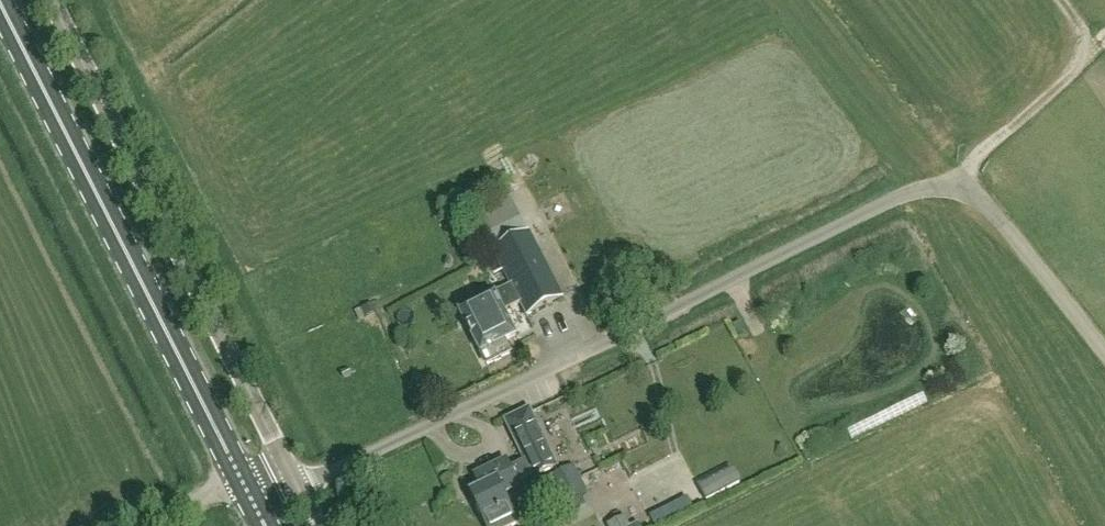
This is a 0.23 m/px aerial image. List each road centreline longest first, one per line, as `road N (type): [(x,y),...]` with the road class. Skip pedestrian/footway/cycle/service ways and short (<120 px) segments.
road 1 (unclassified): [(298,487),(923,188),(978,195),(1104,351)]
road 2 (primary): [(244,476),(0,4)]
road 3 (unclassified): [(281,456),(49,0)]
road 4 (track): [(1061,0),(1093,46),(1088,60),(967,165),(954,187)]

